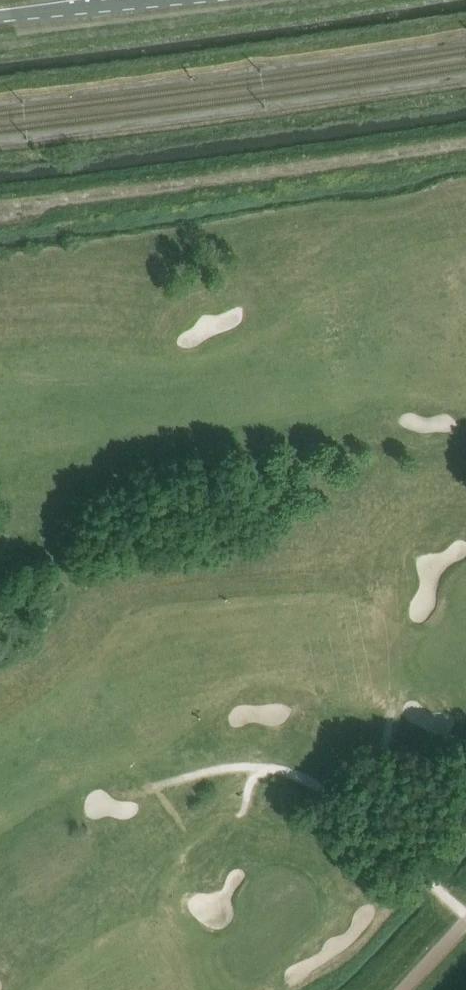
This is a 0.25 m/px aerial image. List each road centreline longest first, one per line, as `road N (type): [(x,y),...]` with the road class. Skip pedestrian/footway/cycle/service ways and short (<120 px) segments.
road 1 (secondary): [(0,14),(125,0)]

